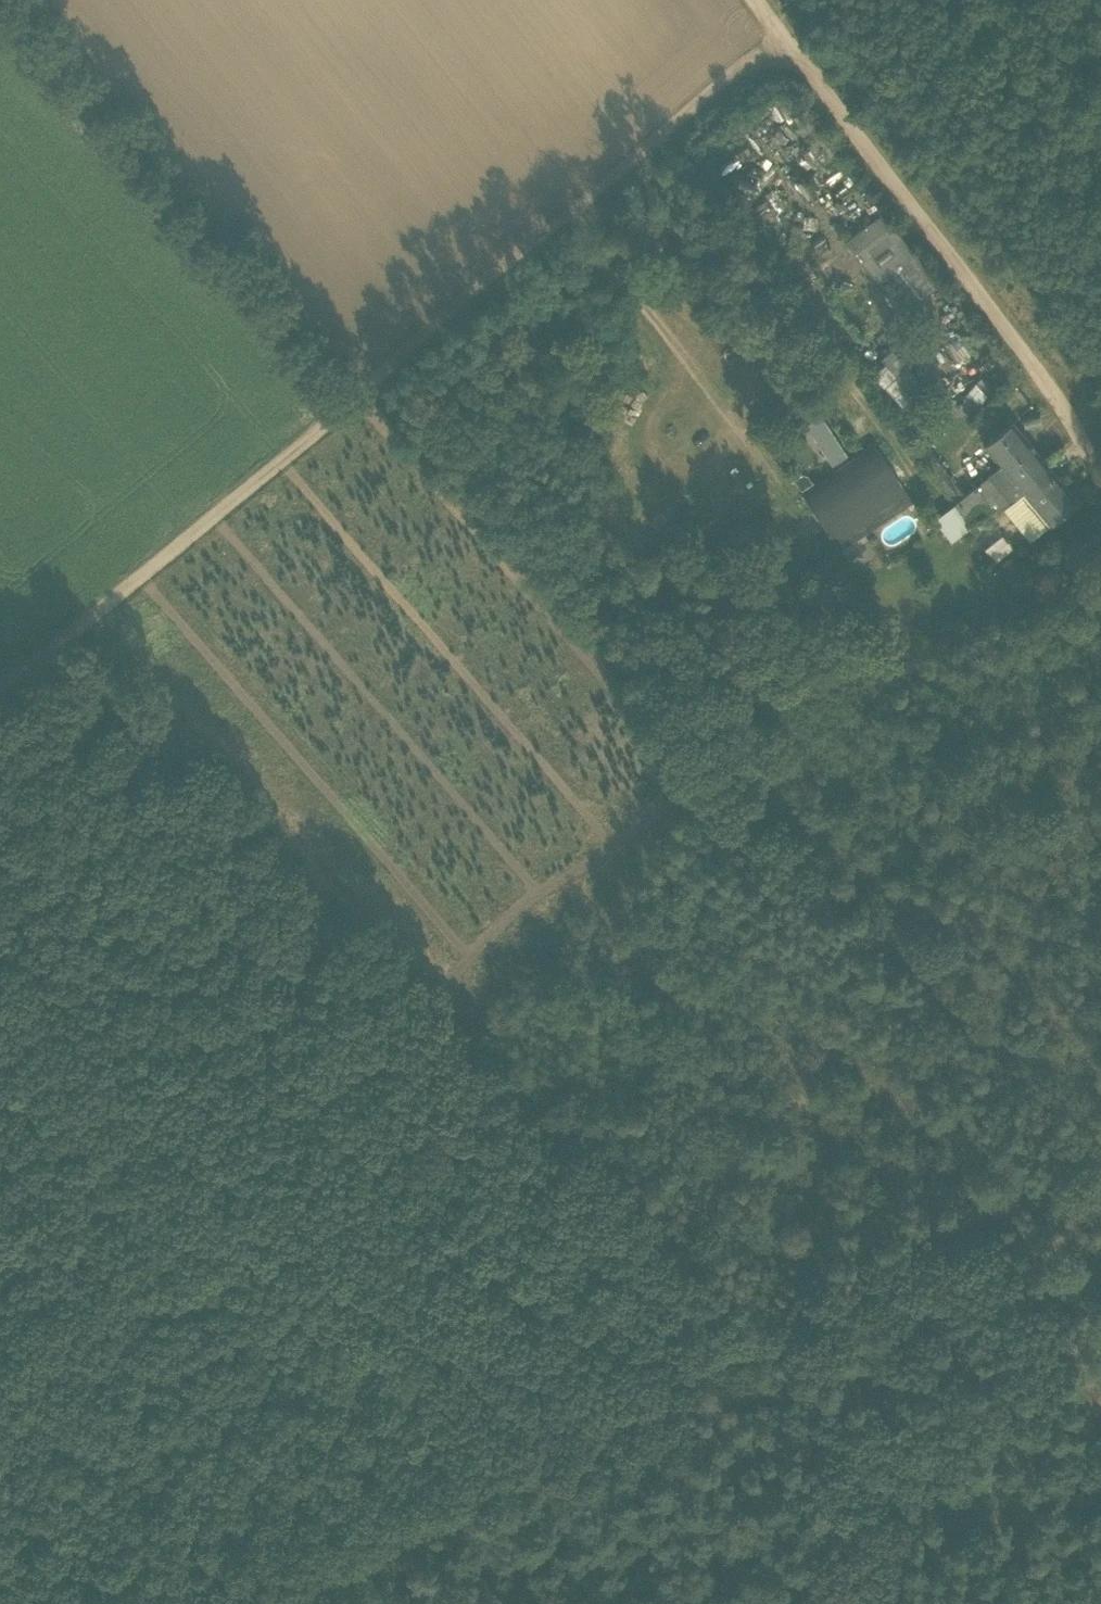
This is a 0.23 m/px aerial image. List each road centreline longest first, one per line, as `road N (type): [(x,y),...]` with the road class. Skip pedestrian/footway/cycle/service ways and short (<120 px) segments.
road 1 (track): [(781,39),(0,704)]
road 2 (track): [(751,0),(1100,465)]
road 3 (track): [(570,221),(803,525)]

